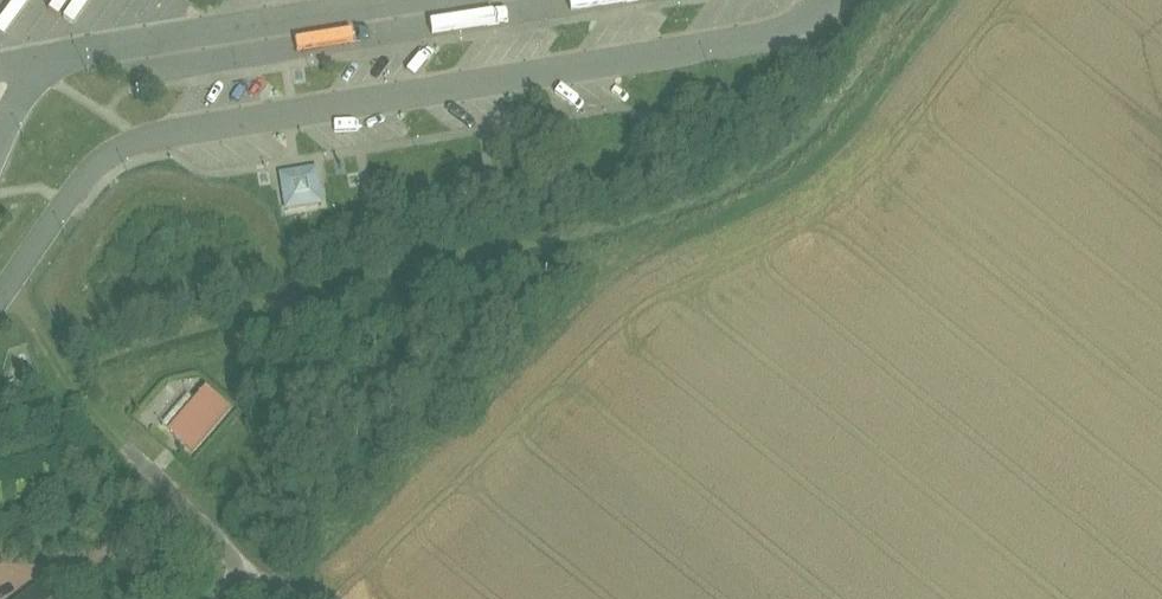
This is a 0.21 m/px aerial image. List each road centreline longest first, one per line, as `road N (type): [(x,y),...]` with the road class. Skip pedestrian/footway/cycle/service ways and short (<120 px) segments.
road 1 (track): [(262,571),(98,420),(8,286)]

